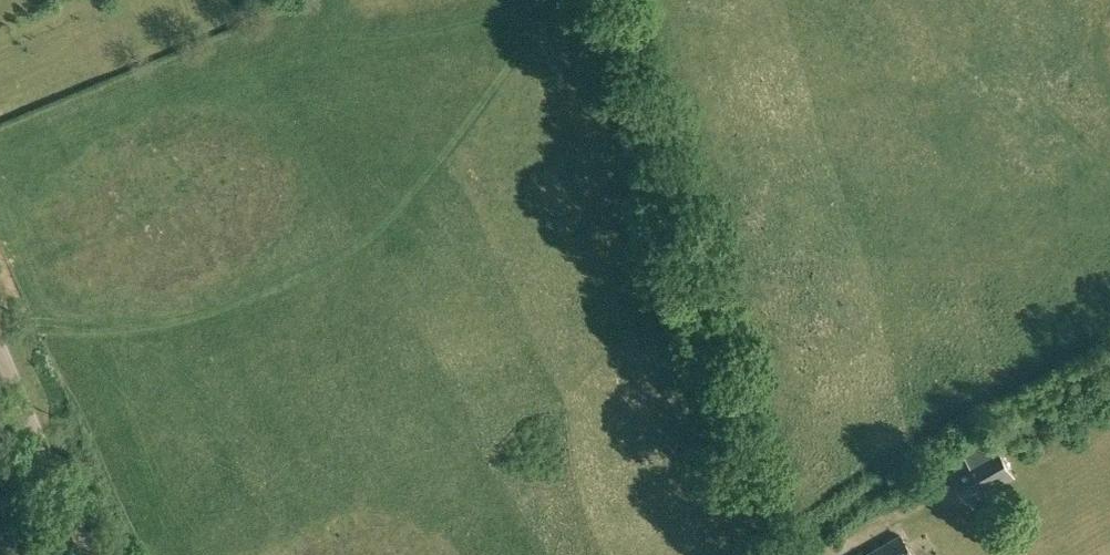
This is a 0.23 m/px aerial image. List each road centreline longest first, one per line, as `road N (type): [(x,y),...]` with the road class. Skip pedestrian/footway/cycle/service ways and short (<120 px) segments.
road 1 (unclassified): [(0,335),(95,554)]

